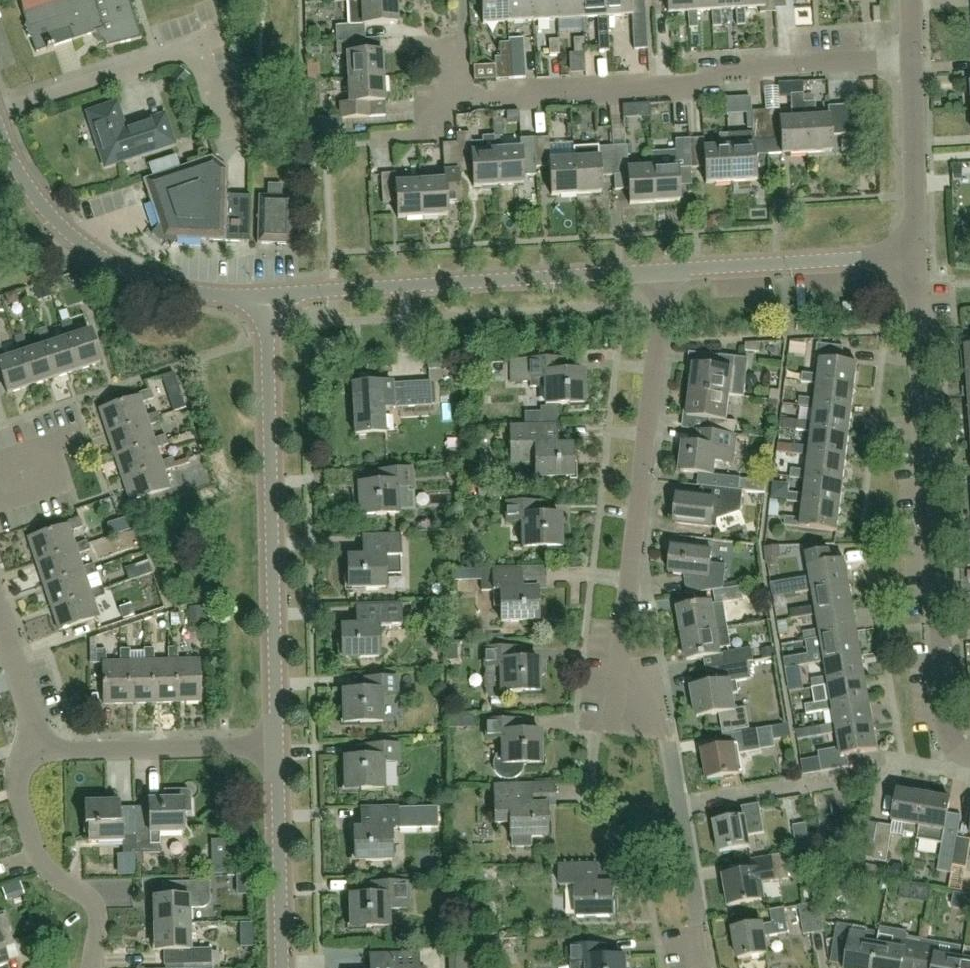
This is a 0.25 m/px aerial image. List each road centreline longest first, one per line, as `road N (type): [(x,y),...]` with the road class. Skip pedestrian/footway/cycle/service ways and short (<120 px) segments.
road 1 (residential): [(666,730),(613,726),(661,270)]
road 2 (residential): [(947,728),(918,339),(920,254)]
road 3 (tertiary): [(278,744),(264,295)]
road 4 (residential): [(468,95),(663,89),(760,70),(911,59)]
road 5 (tertiary): [(264,295),(661,270)]
road 6 (tertiary): [(264,295),(205,297),(118,267),(37,206),(0,128)]
road 7 (residential): [(90,967),(98,916),(89,900),(42,867),(21,807),(16,777),(37,741)]
road 8 (tertiary): [(661,270),(920,254)]
road 9 (residential): [(278,744),(63,748),(37,741)]
road 10 (tertiary): [(284,967),(278,744)]
road 11 (residential): [(920,254),(911,59)]
road 12 (unclassified): [(679,803),(831,776)]
road 13 (residential): [(12,500),(65,484),(50,444),(0,459)]
road 14 (residential): [(37,741),(0,619)]
road 15 (unclassified): [(697,924),(679,803)]

